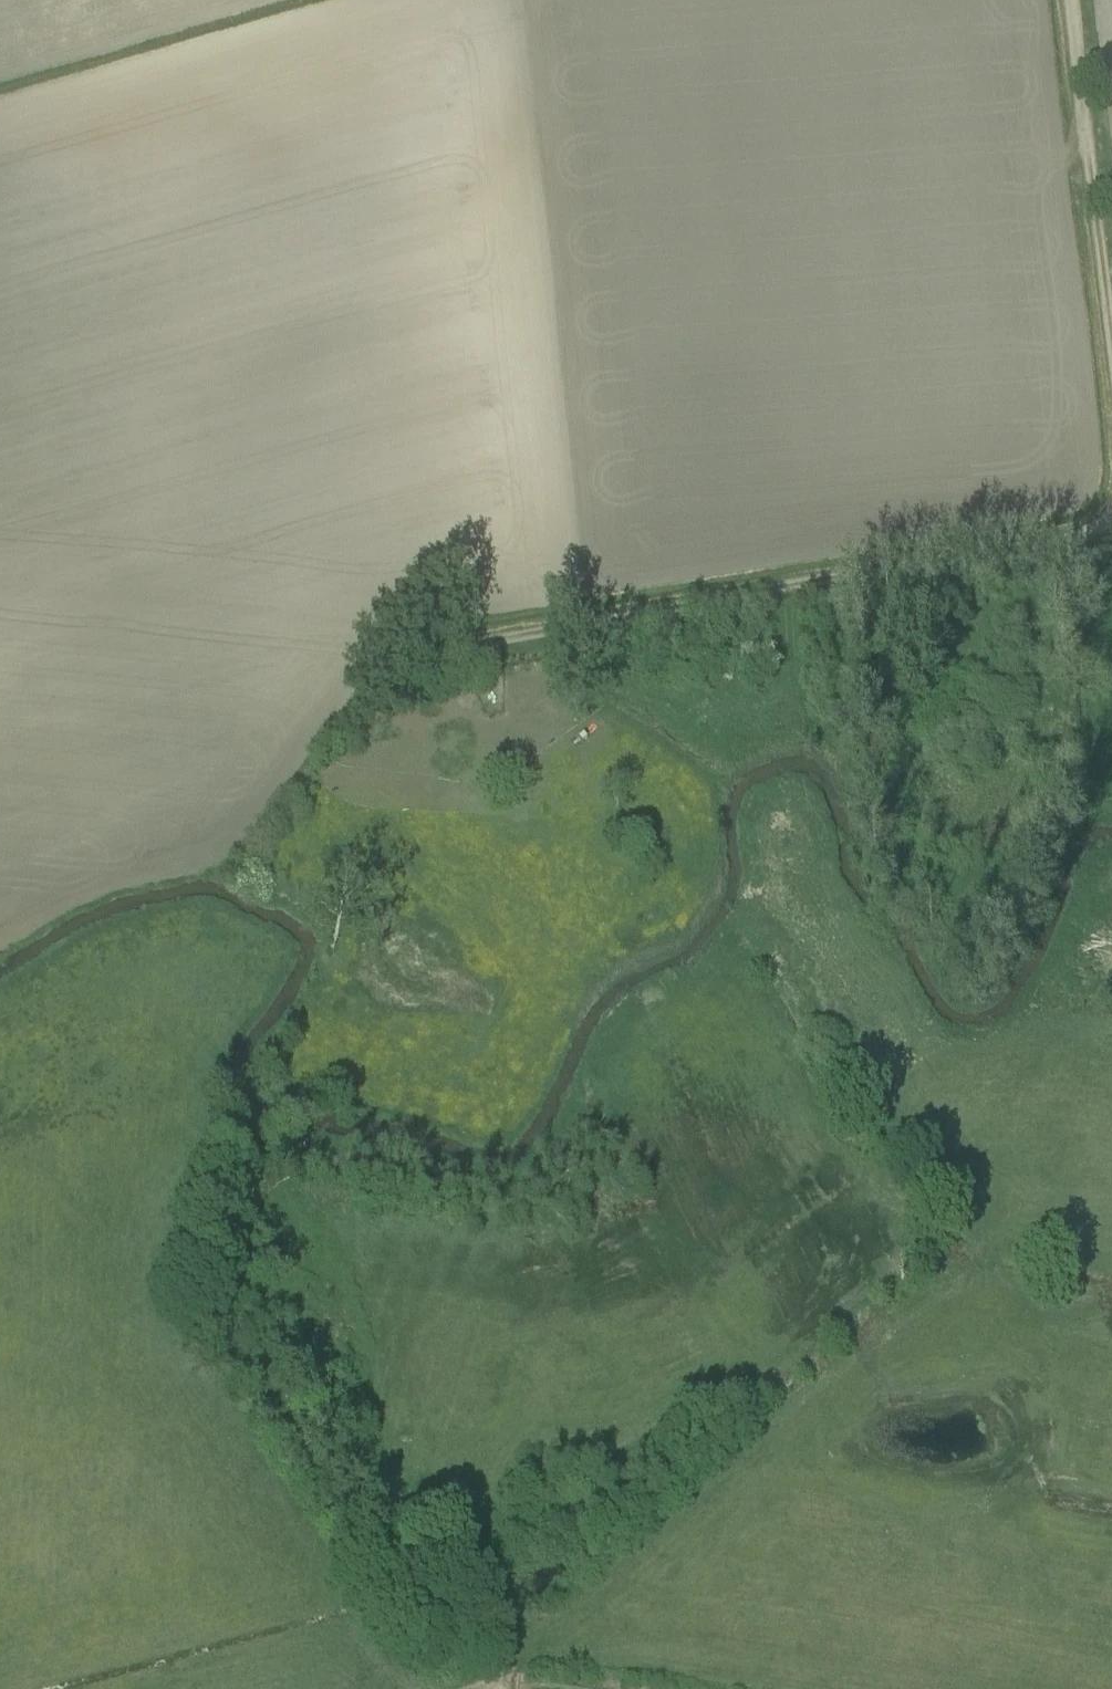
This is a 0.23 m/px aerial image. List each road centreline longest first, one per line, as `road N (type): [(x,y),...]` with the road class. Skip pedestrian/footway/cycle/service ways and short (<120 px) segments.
road 1 (track): [(512,630),(795,593),(1082,541),(1111,515)]
road 2 (track): [(1111,310),(1077,0)]
road 3 (track): [(510,1544),(508,1688)]

